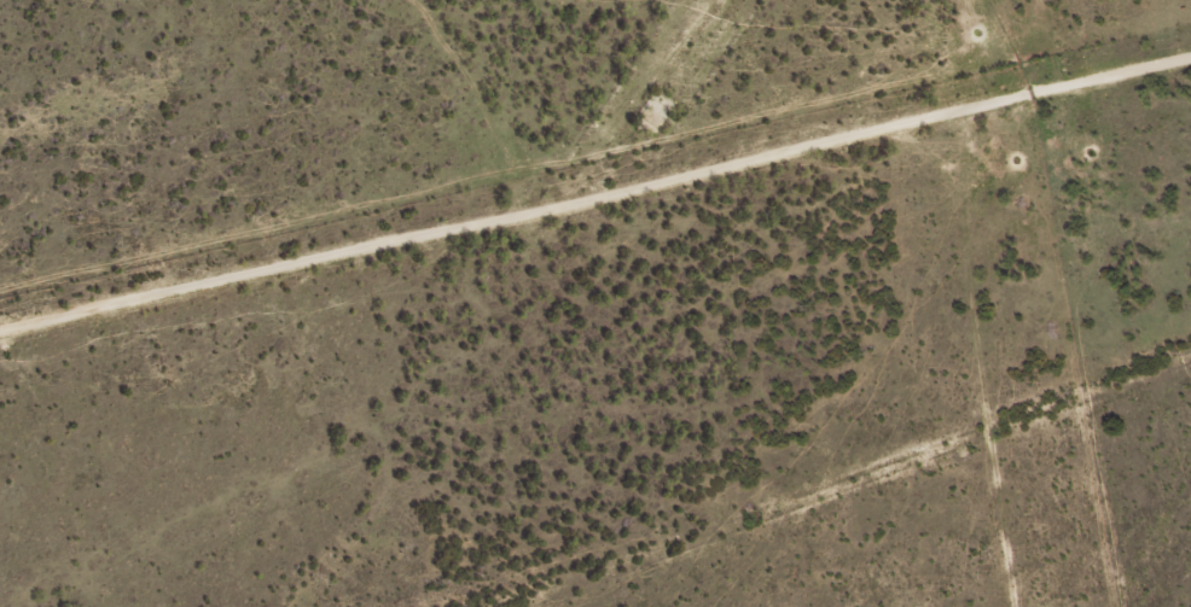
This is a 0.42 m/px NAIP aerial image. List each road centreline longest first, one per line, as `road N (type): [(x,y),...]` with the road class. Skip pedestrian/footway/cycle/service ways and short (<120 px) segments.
road 1 (track): [(0,356),(912,148),(966,154),(1003,129),(1190,85)]
road 2 (track): [(966,154),(1009,526),(1032,606)]
road 3 (track): [(362,0),(395,21),(455,99),(486,245)]

